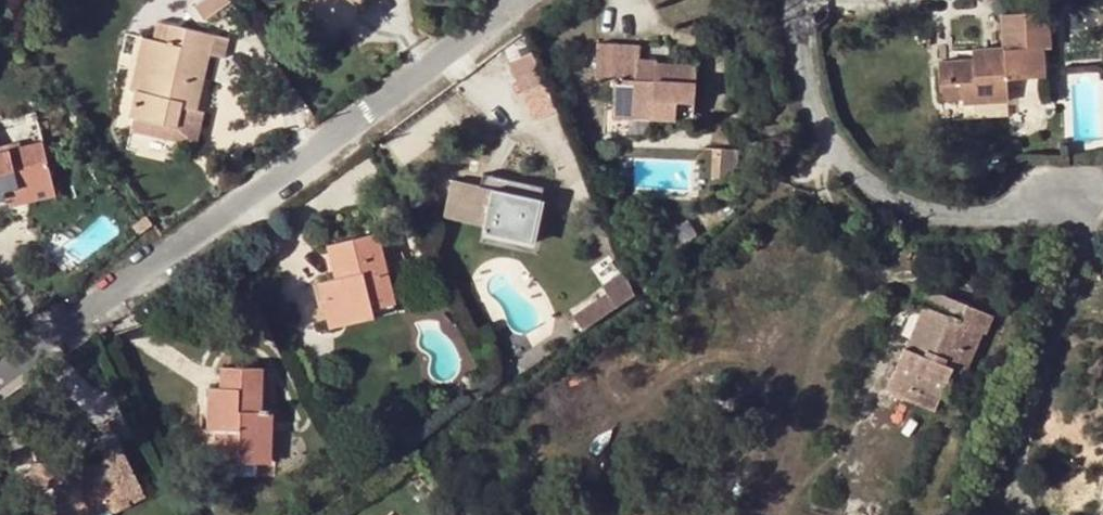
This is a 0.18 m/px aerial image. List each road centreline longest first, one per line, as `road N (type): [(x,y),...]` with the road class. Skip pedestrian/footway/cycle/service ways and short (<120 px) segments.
road 1 (residential): [(0,397),(109,329),(537,0)]
road 2 (residential): [(1062,207),(1019,227),(959,225),(898,208),(858,157),(830,94),(815,0)]

